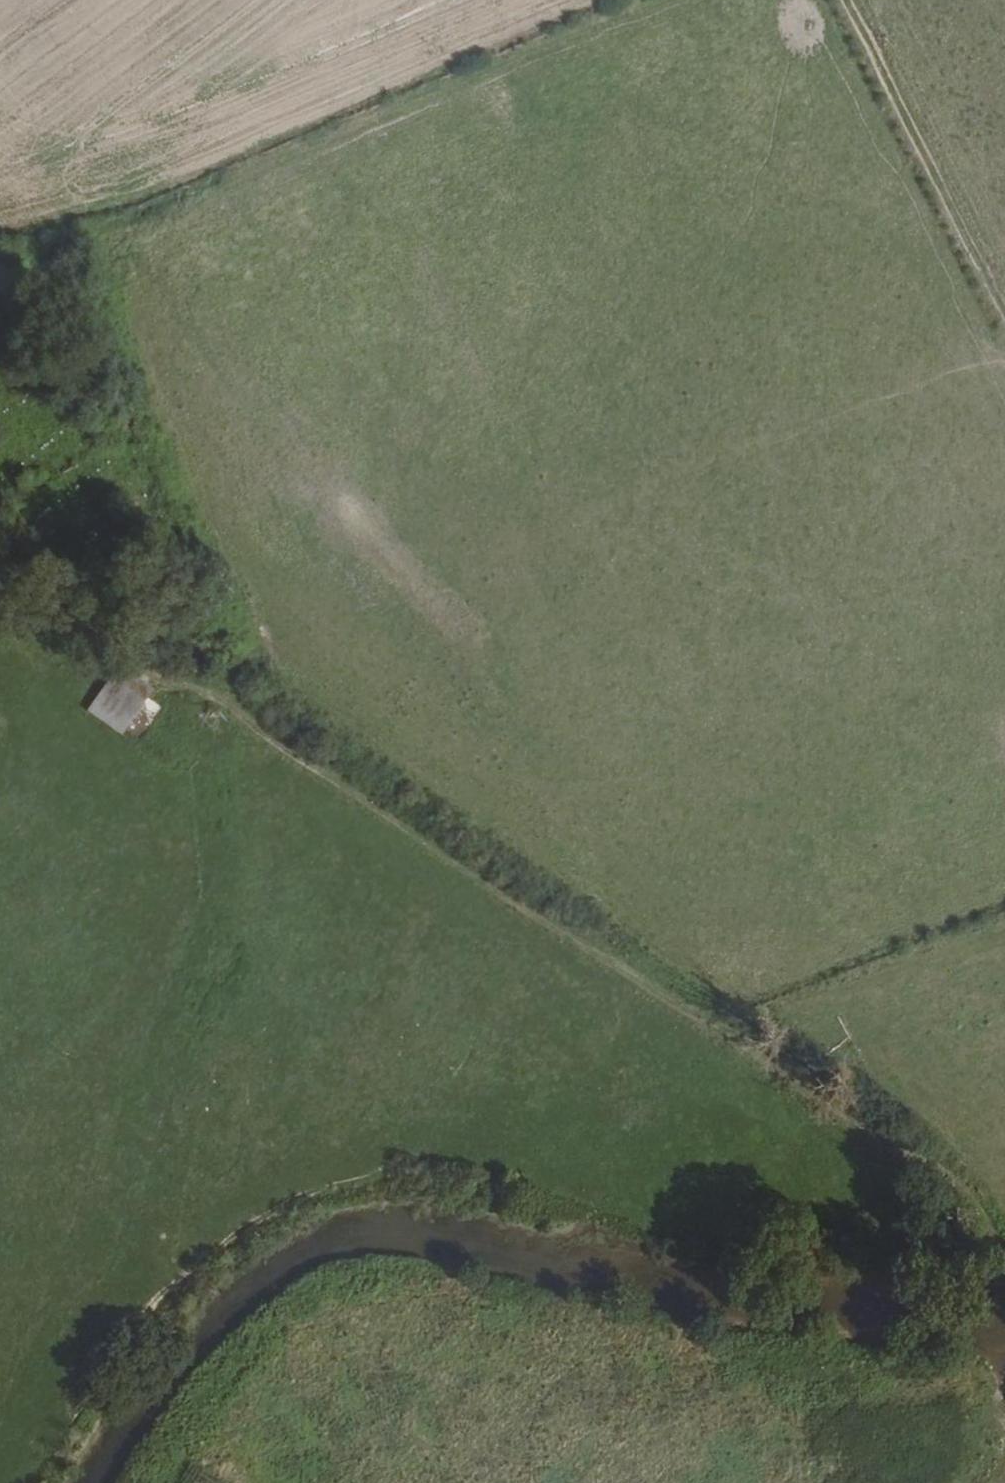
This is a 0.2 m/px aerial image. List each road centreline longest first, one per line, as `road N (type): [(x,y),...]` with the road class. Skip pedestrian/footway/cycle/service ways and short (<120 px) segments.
road 1 (track): [(1004,1404),(1003,1203),(0,583)]
road 2 (track): [(1004,320),(842,0)]

